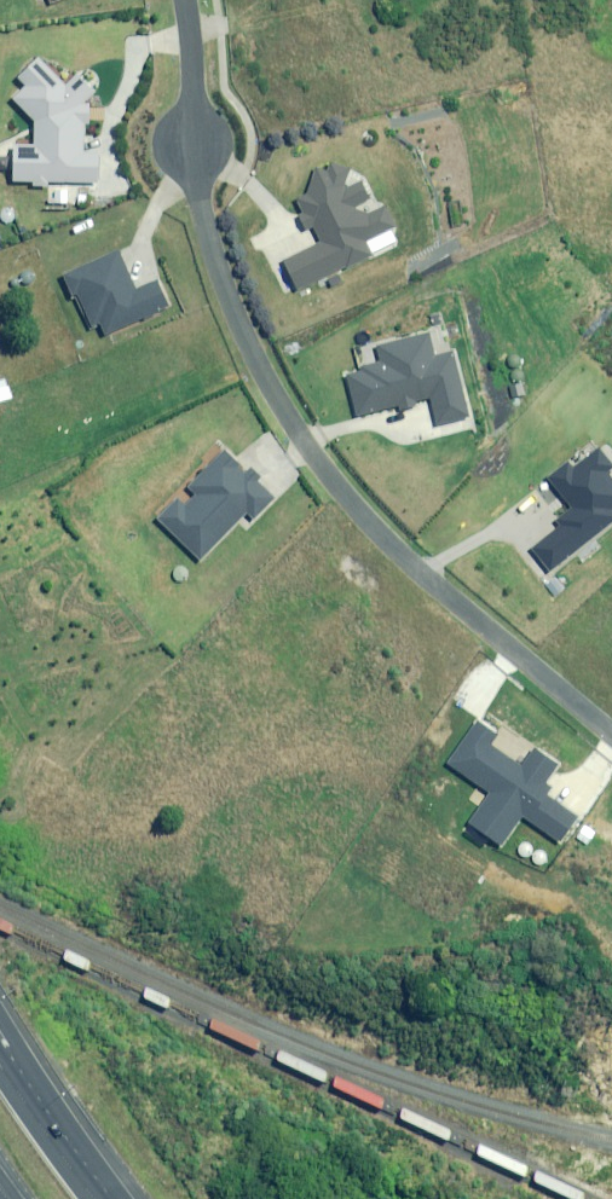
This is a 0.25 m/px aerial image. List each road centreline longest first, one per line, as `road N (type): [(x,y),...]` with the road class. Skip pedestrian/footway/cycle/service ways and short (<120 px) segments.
road 1 (residential): [(193,139),(214,265),(282,413),(371,526),(611,734)]
road 2 (motorway): [(0,1014),(118,1198)]
road 3 (motorway): [(0,1067),(98,1198)]
road 4 (residential): [(182,0),(193,139)]

